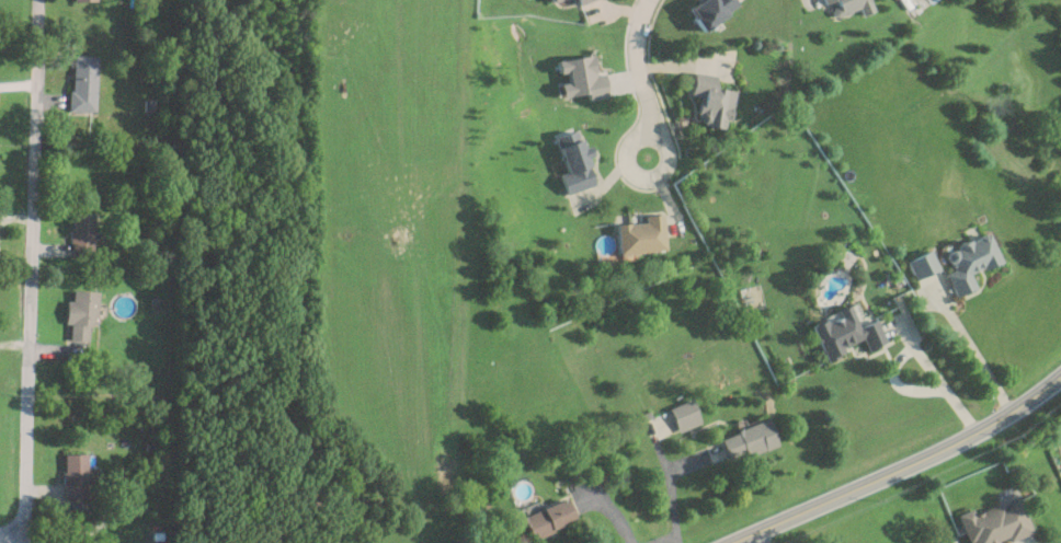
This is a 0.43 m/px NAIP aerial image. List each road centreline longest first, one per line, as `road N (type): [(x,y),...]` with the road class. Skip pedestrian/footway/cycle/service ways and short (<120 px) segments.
road 1 (residential): [(25,542),(34,0)]
road 2 (secondary): [(733,542),(967,439),(1060,376)]
road 3 (residential): [(648,0),(639,60),(648,136)]
road 4 (residential): [(632,169),(646,176),(661,171),(668,157),(662,142),(634,140),(627,154),(632,169)]

